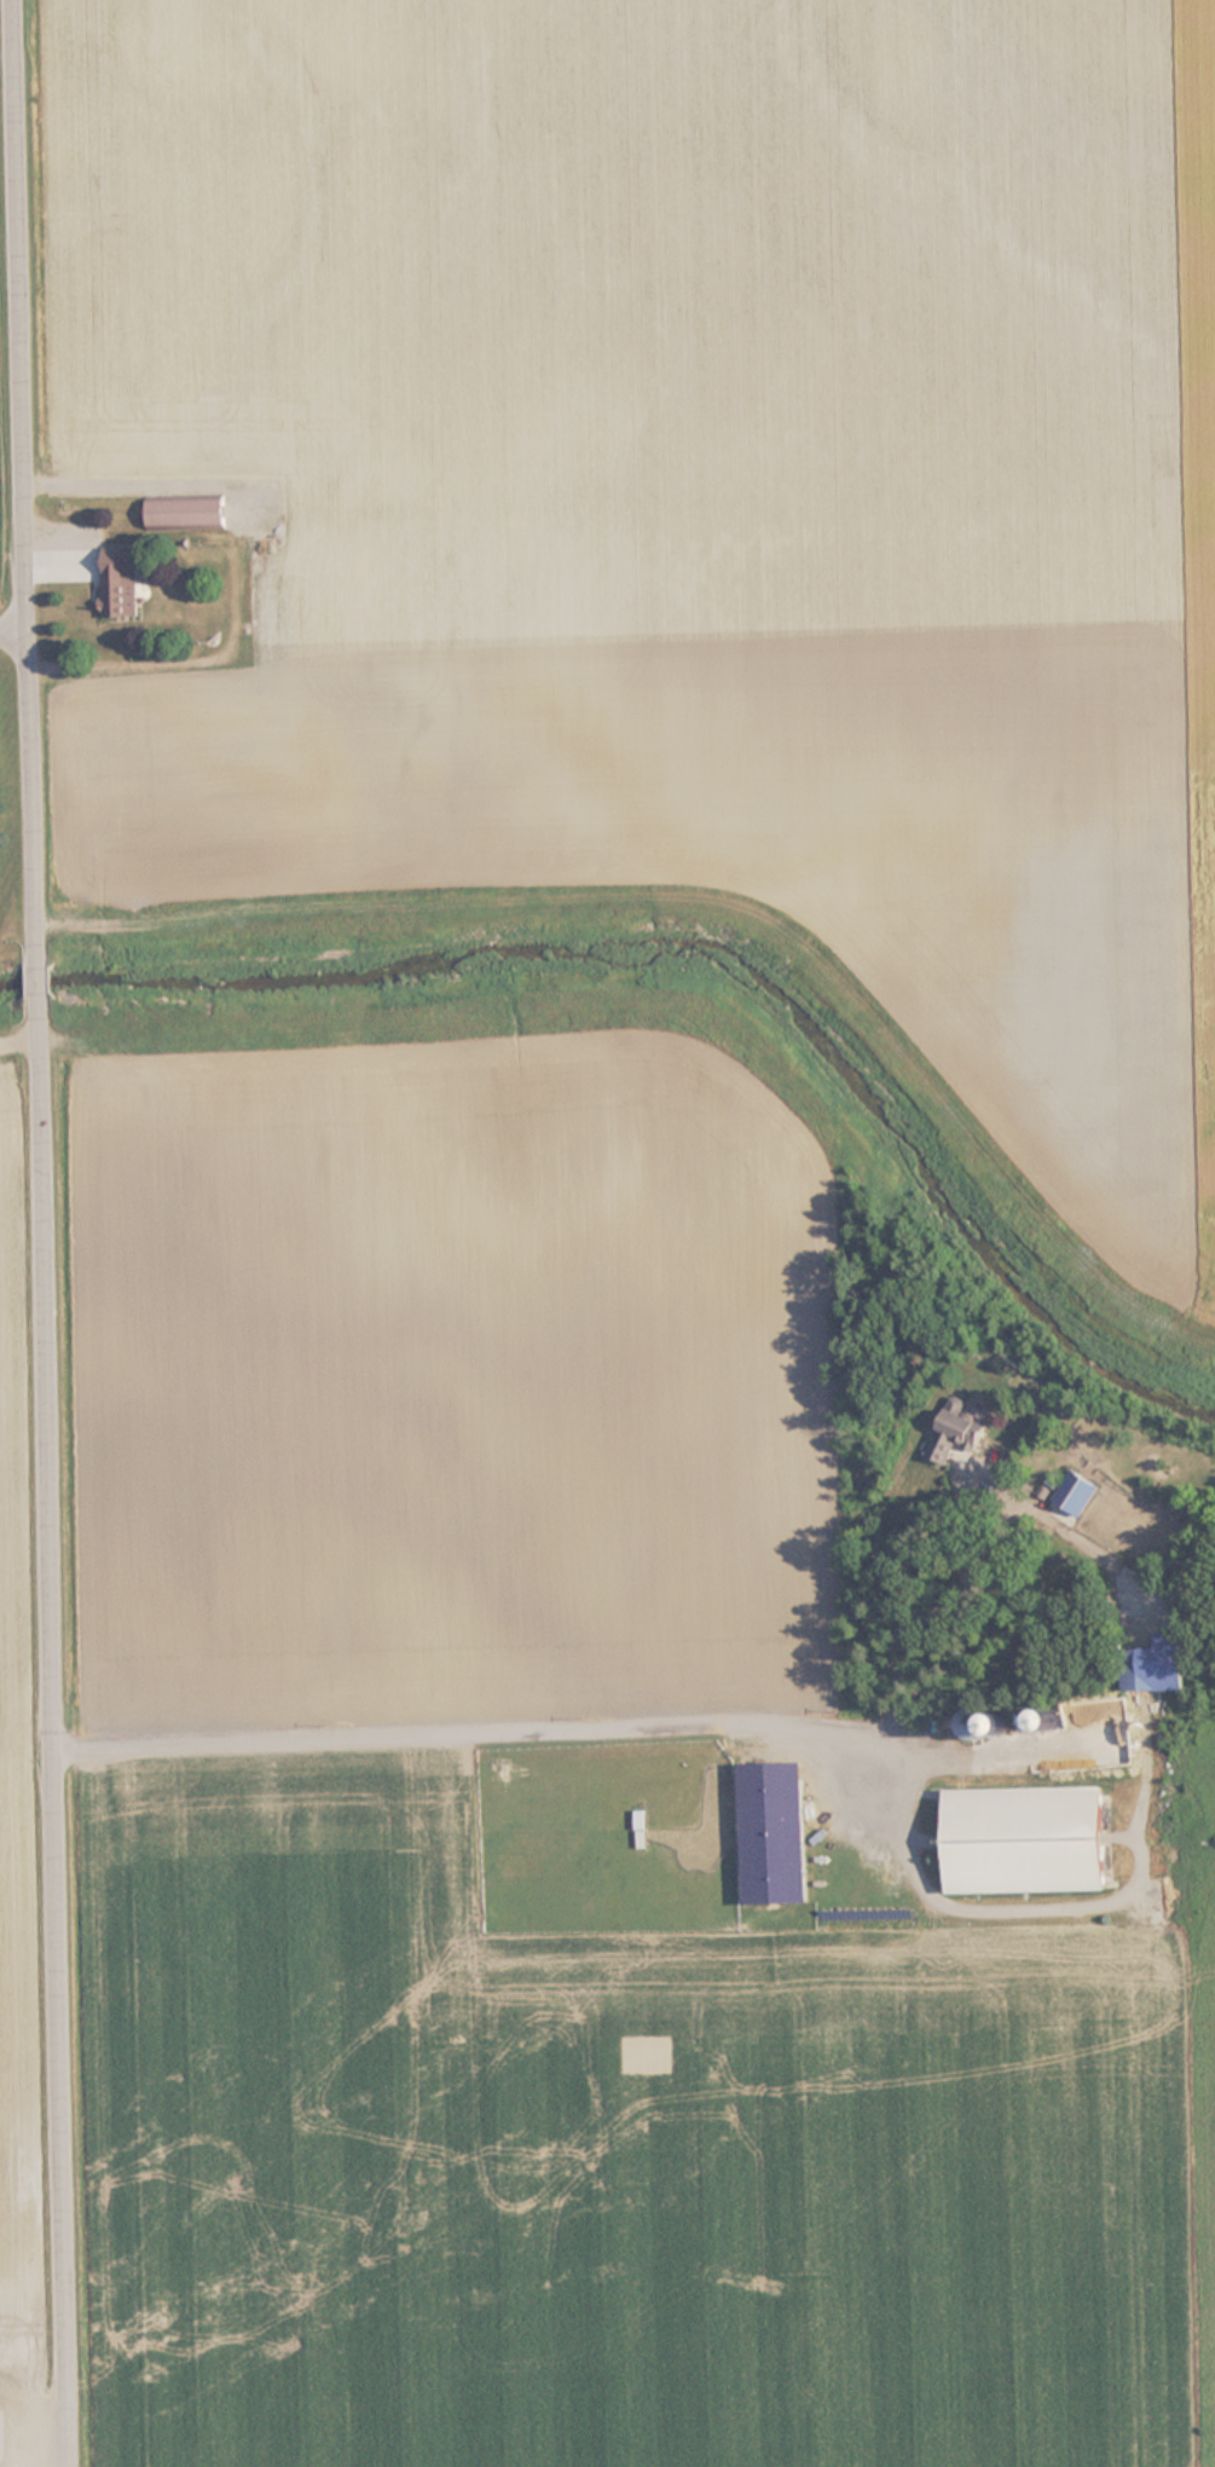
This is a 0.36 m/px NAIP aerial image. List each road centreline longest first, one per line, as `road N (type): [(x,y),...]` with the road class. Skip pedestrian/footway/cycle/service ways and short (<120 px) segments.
road 1 (residential): [(78,2466),(21,0)]

